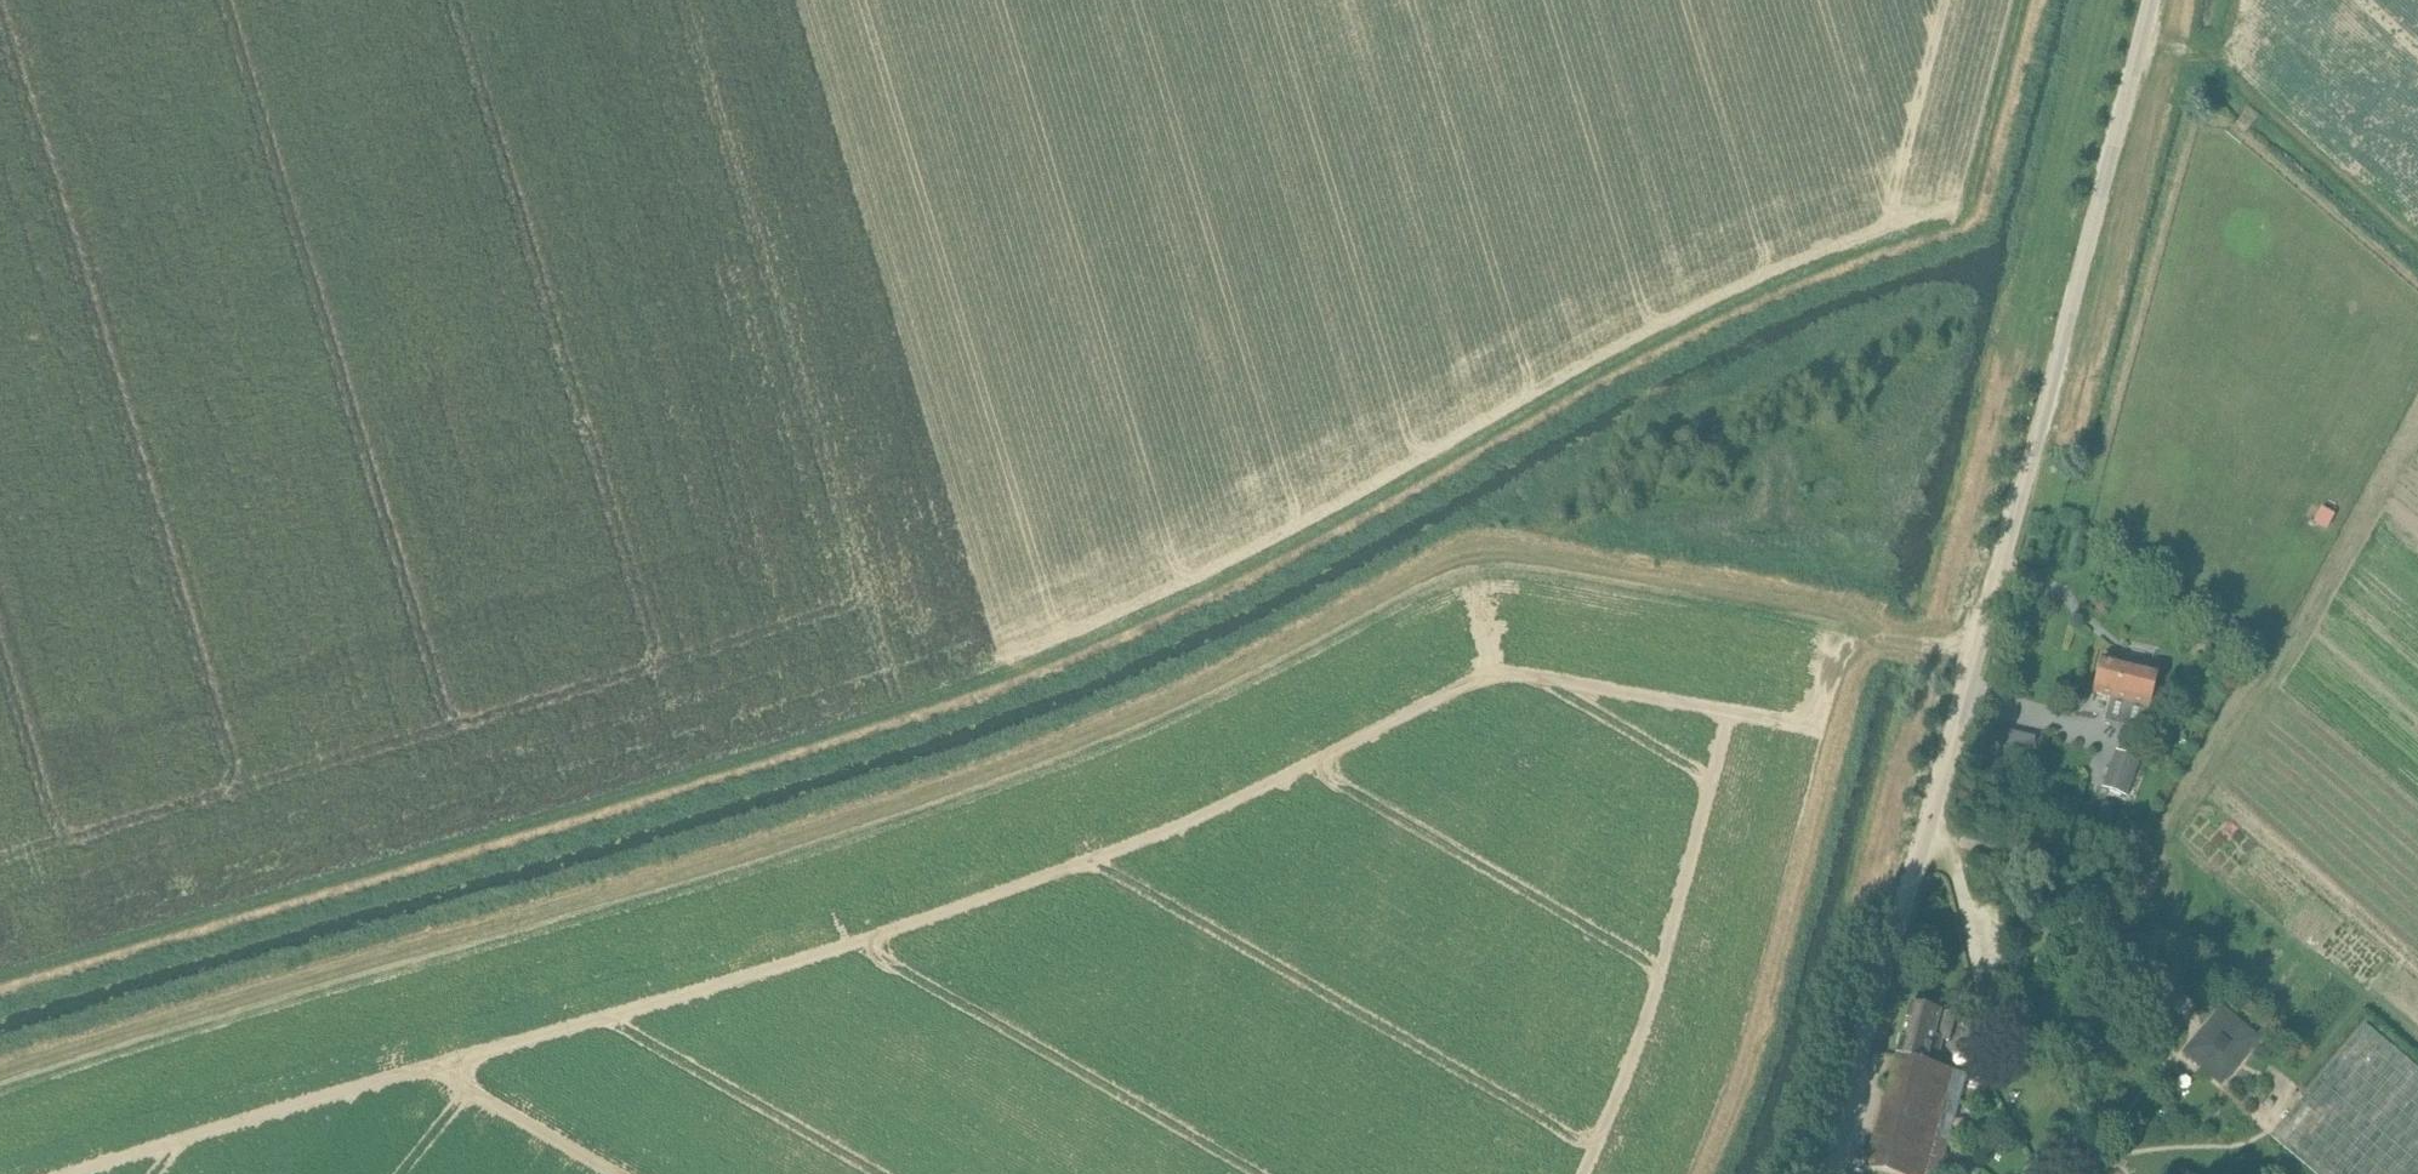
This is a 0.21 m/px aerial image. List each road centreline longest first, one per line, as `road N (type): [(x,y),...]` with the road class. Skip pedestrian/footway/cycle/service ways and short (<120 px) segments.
road 1 (unclassified): [(1827,1173),(1852,1112),(2148,0)]

